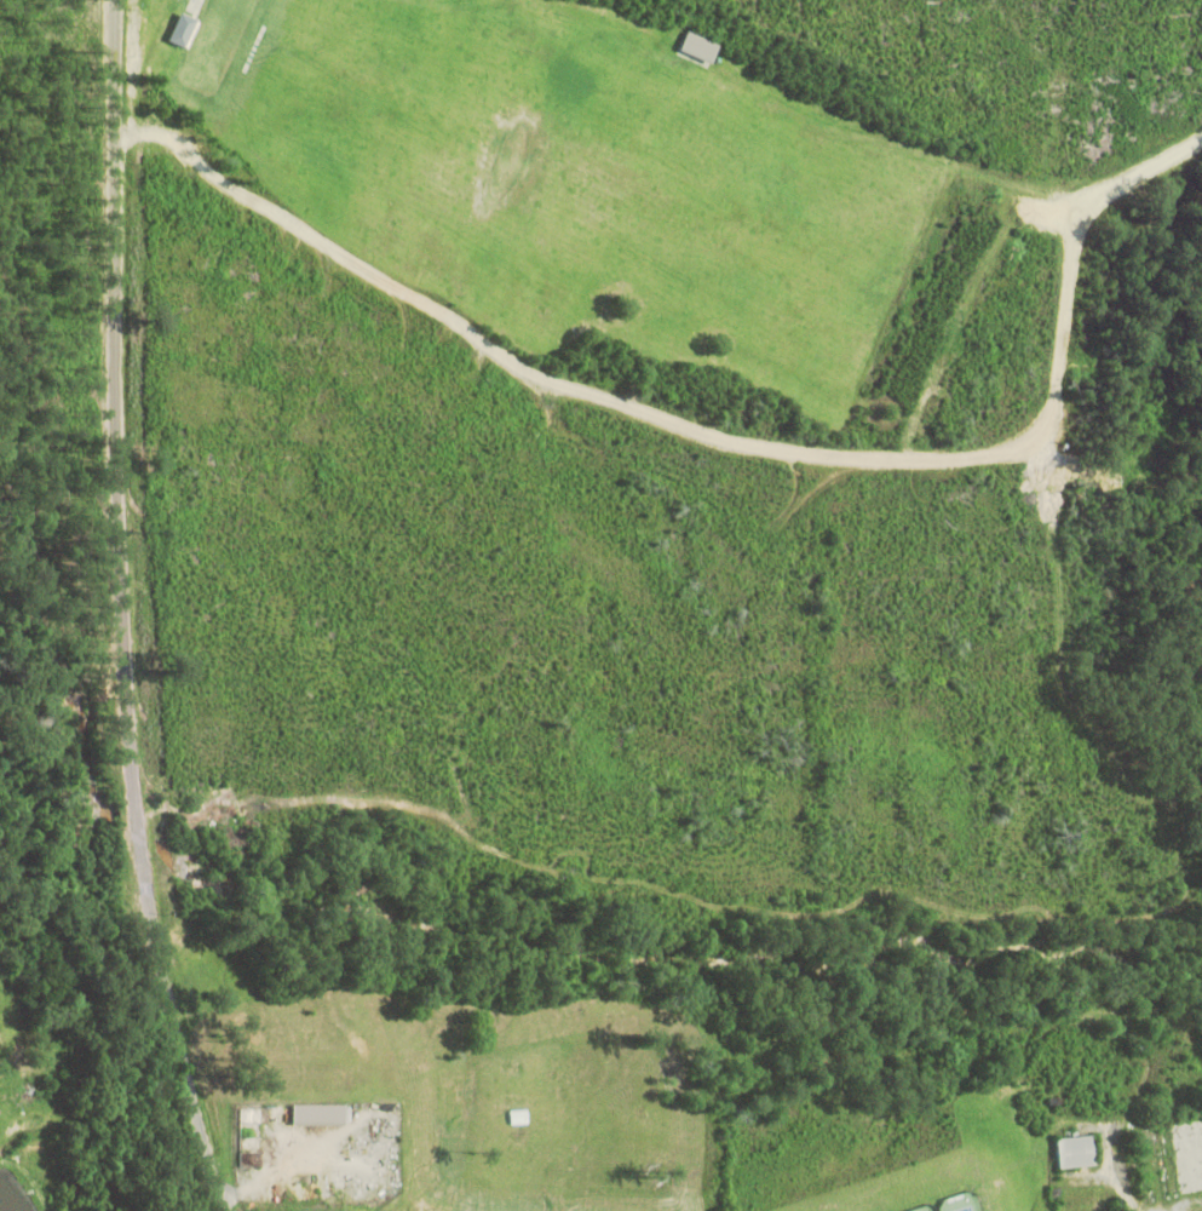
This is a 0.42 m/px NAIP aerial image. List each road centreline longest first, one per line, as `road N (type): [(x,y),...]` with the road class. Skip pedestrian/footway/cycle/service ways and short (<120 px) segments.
road 1 (residential): [(222,1210),(149,922),(132,781),(117,528),(114,0)]

